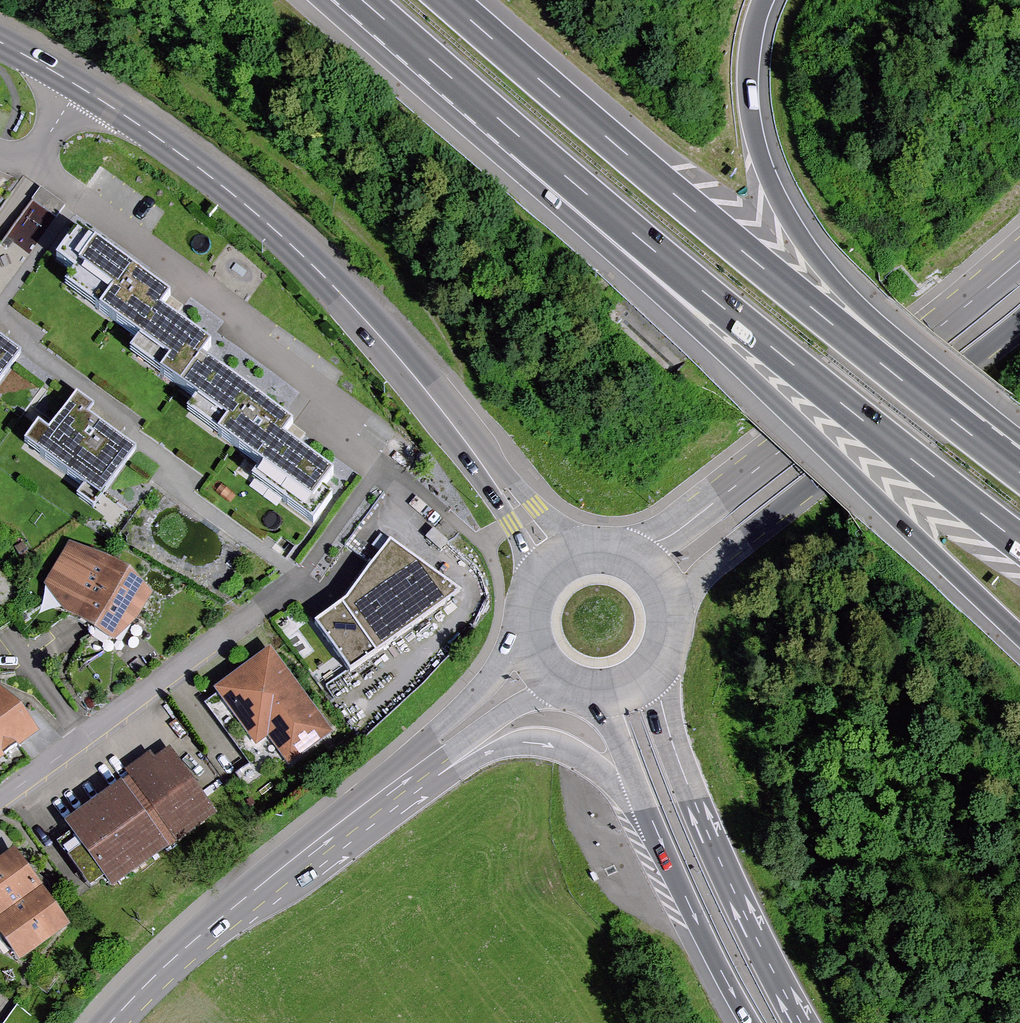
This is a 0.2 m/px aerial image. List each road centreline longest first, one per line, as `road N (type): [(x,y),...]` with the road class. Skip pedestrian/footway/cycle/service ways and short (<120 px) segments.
road 1 (motorway): [(331,0),(352,31),(742,371),(1019,636)]
road 2 (motorway): [(358,0),(531,151),(1019,546)]
road 3 (motorway): [(1019,473),(445,0)]
road 4 (secondary): [(0,42),(158,136),(277,232),(343,295),(485,466)]
road 5 (motorway): [(1019,437),(851,295),(795,230),(757,155),(742,90),(744,40),(758,0)]
road 6 (secondary): [(1017,265),(682,527),(625,558)]
road 7 (residential): [(30,166),(136,237),(337,410),(377,479)]
road 8 (secondary): [(663,616),(688,587),(1019,321)]
road 9 (motorway): [(796,1022),(681,774),(643,669)]
road 10 (residential): [(0,802),(294,588)]
road 11 (secondary): [(381,794),(178,954),(108,1022)]
road 12 (motorway): [(647,810),(742,1022)]
road 13 (motorway): [(450,750),(502,741),(554,744),(647,810)]
road 14 (secondary): [(528,639),(381,794)]
road 15 (secondary): [(450,750),(535,697),(572,685)]
road 16 (motorway): [(591,688),(647,810)]
road 17 (secondary): [(586,551),(485,466)]
road 18 (secondary): [(485,466),(533,587)]

